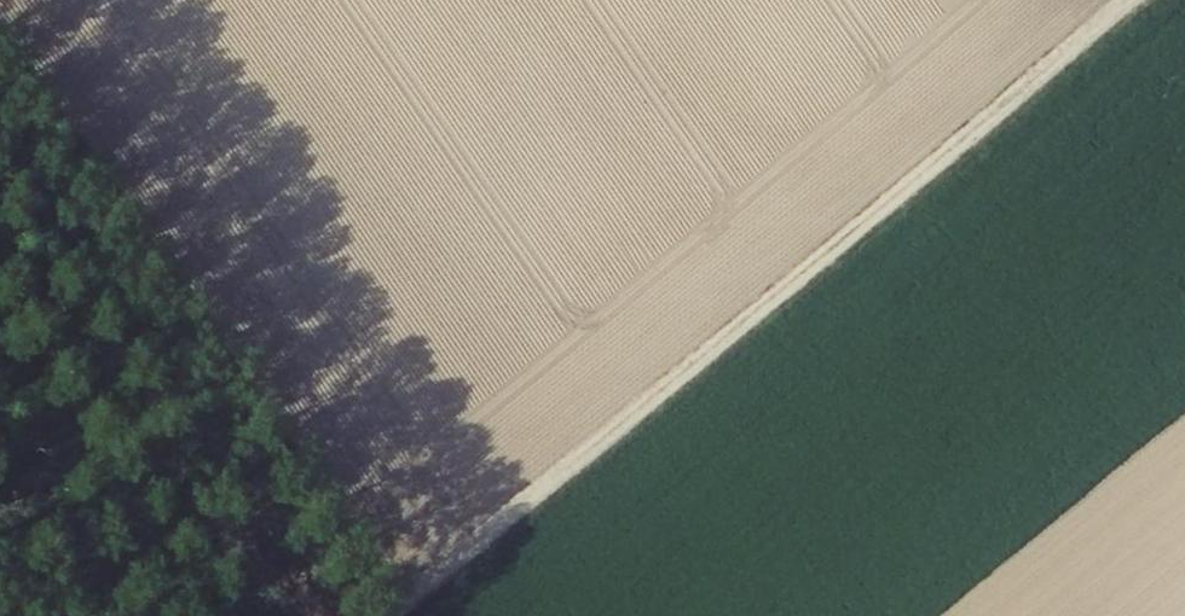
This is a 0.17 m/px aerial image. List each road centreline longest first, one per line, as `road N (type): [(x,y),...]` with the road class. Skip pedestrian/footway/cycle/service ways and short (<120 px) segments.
road 1 (track): [(381,615),(1135,0)]

